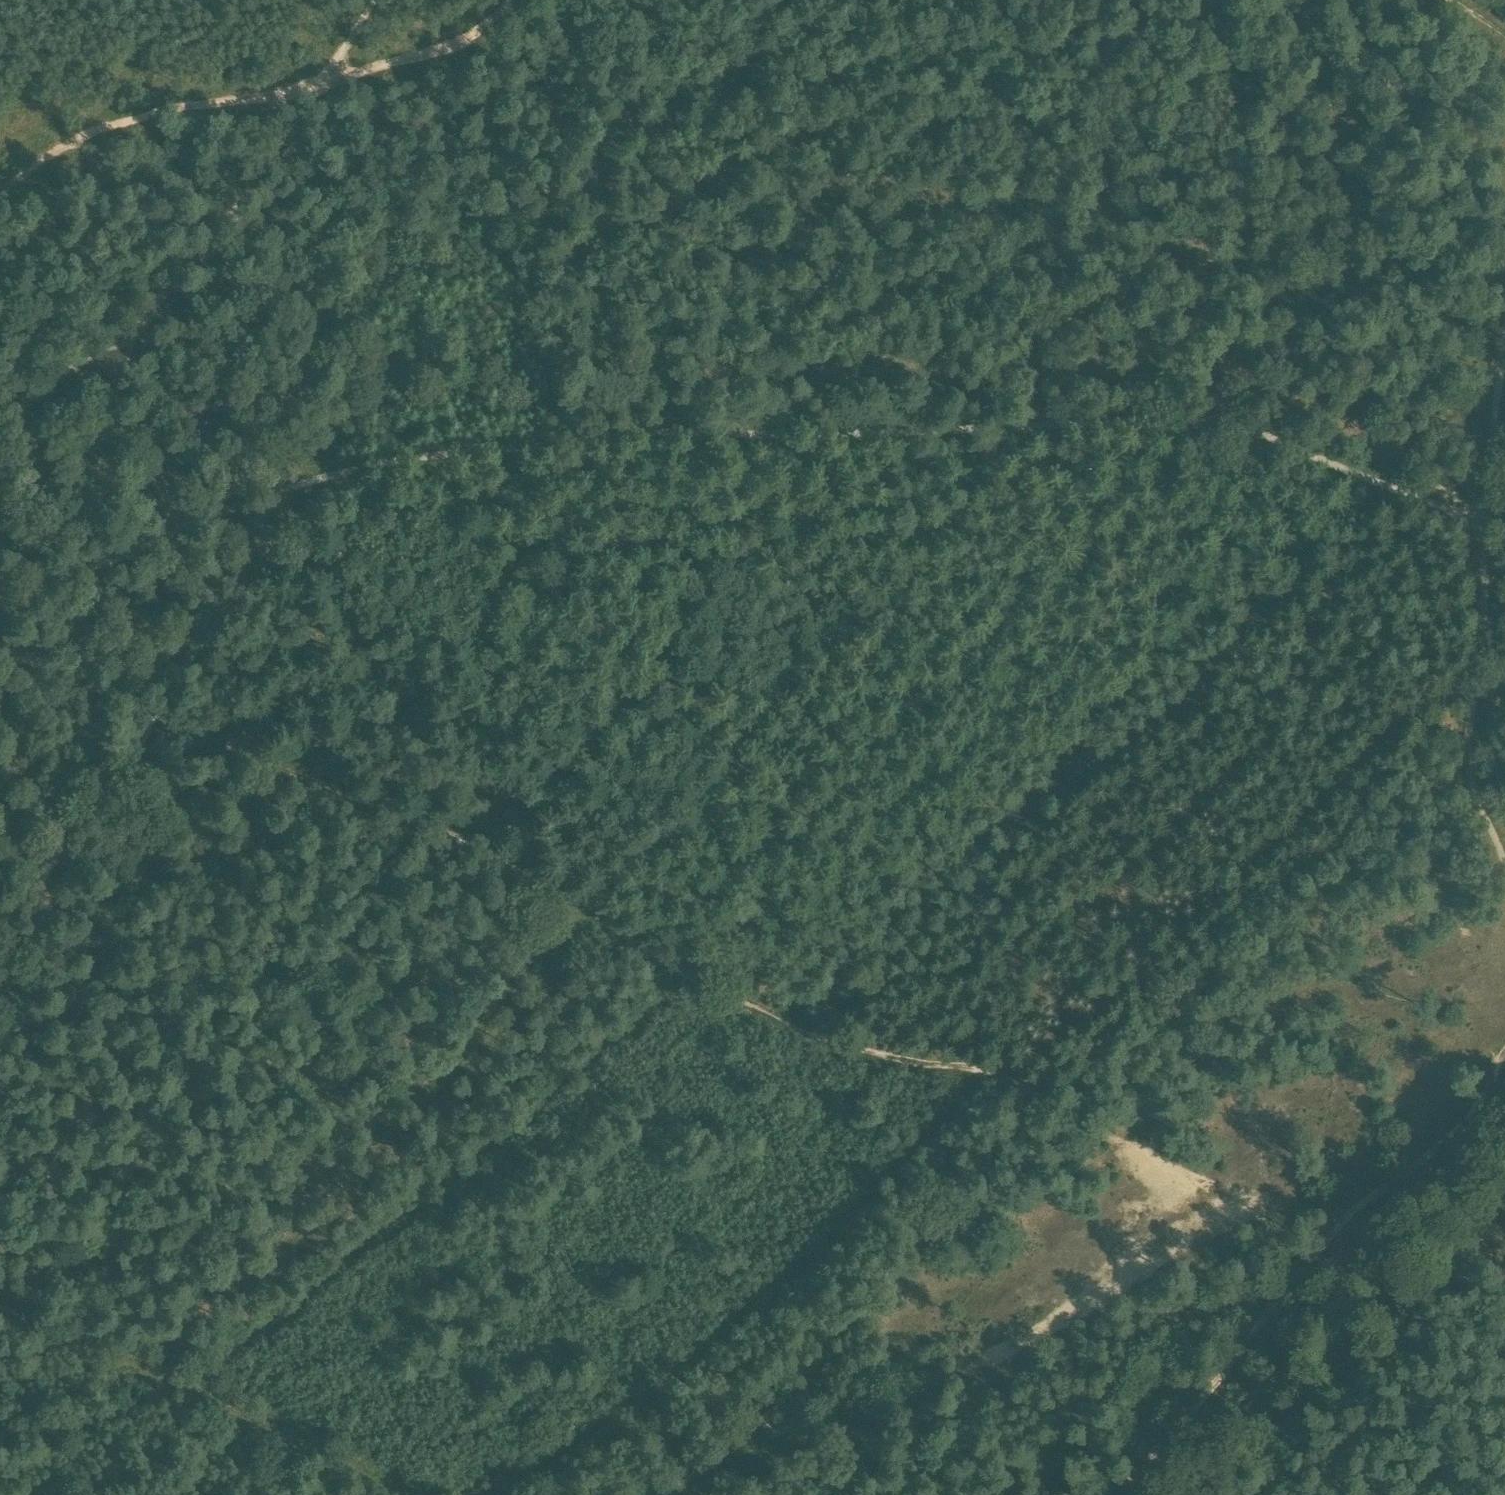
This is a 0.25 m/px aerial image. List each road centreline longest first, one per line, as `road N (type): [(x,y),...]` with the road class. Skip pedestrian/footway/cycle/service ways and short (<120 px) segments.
road 1 (track): [(1181,1494),(1504,1143)]

